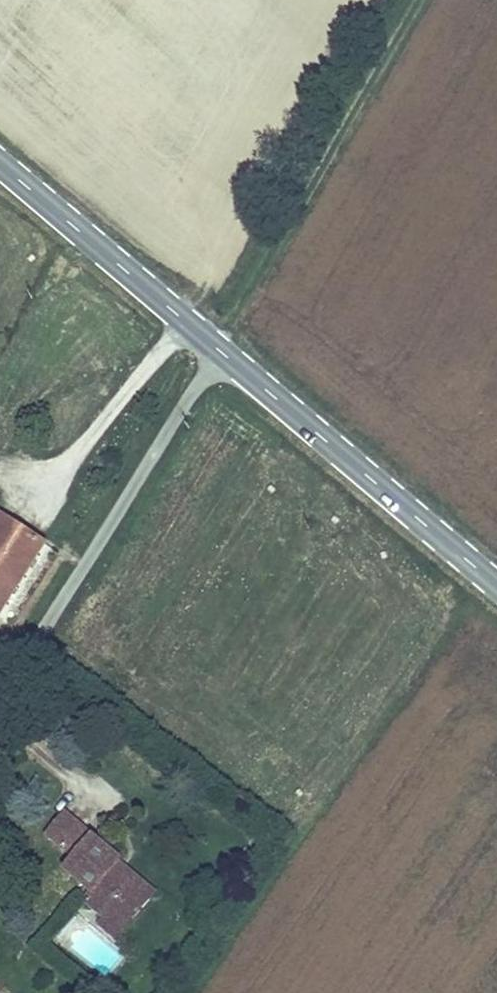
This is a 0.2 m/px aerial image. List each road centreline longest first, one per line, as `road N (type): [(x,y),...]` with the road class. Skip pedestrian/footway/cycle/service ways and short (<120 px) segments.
road 1 (unclassified): [(216,343),(0,704)]
road 2 (secondary): [(496,581),(216,343)]
road 3 (secondary): [(216,343),(0,160)]

